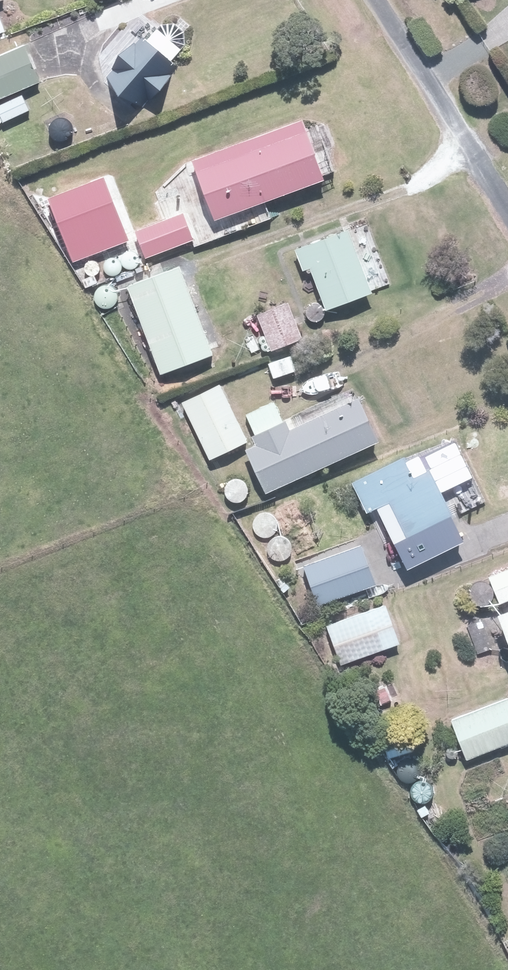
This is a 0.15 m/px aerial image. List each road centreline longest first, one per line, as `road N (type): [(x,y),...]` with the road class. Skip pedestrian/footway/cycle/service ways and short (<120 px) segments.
road 1 (residential): [(507,178),(397,0)]

